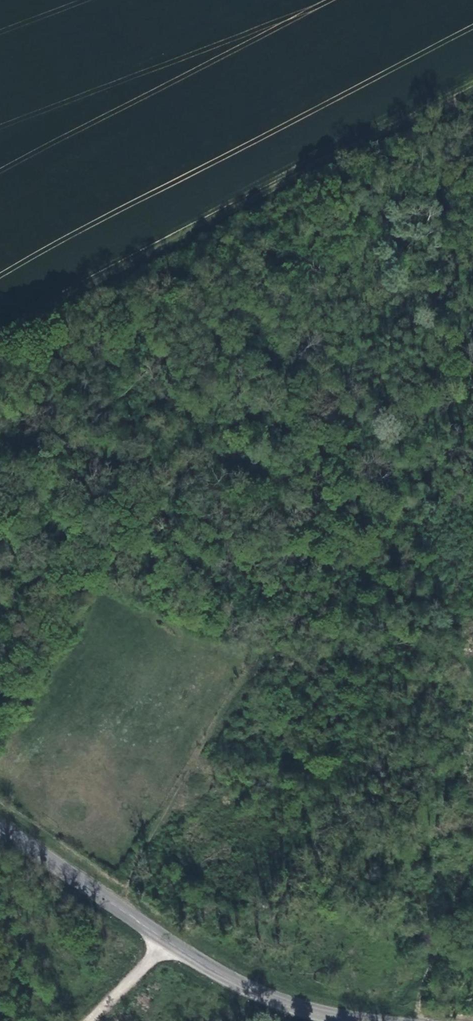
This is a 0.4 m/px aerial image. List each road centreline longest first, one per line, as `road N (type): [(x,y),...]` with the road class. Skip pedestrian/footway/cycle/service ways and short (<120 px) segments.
road 1 (track): [(0,334),(472,82)]
road 2 (secondary): [(0,826),(217,972),(304,1009),(358,1020)]

